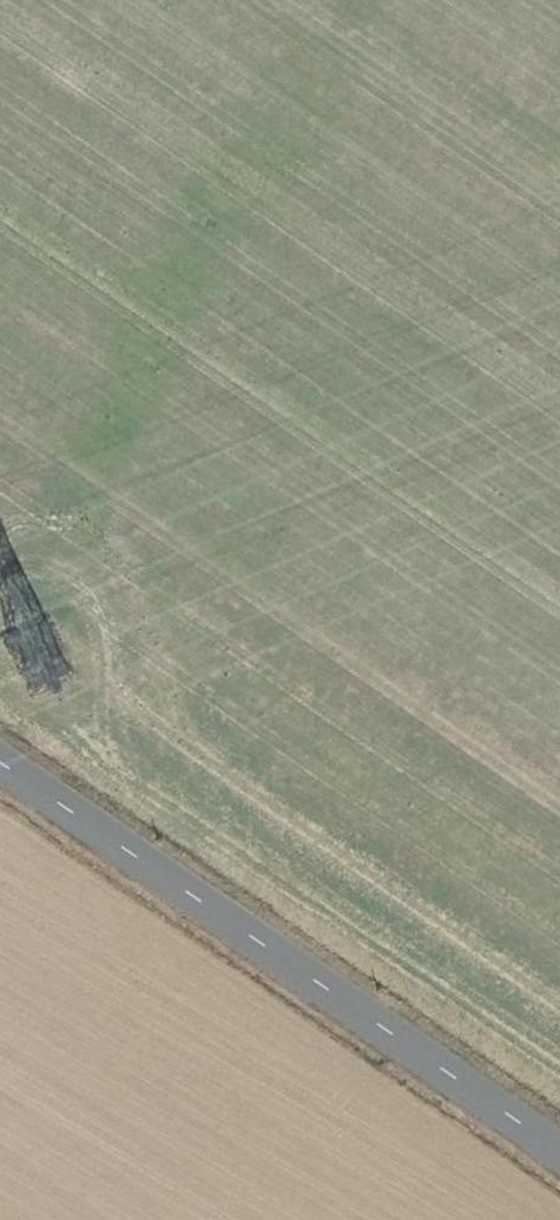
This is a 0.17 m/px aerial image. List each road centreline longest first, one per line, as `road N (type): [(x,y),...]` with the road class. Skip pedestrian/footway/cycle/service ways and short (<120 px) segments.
road 1 (tertiary): [(0,764),(559,1153)]

